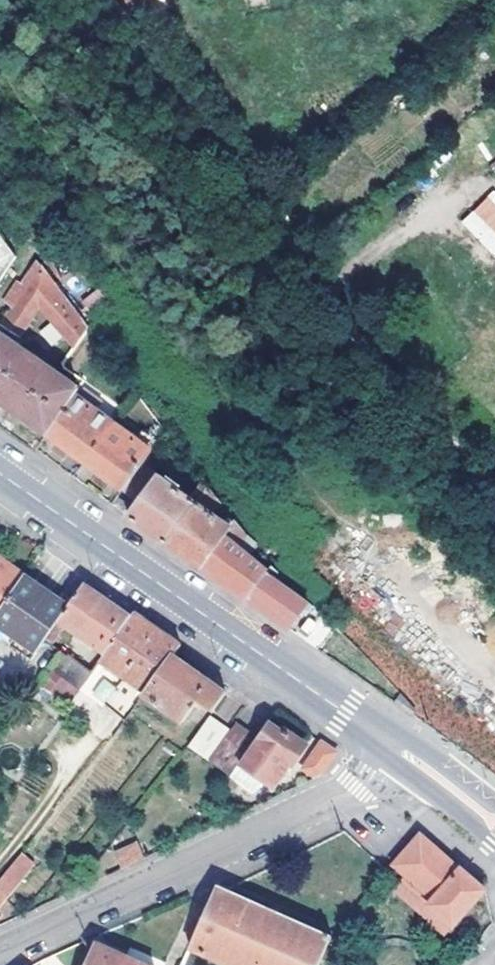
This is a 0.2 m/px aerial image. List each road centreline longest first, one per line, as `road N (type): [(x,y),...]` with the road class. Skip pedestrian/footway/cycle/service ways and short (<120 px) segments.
road 1 (track): [(494,484),(362,345),(109,0)]
road 2 (track): [(0,60),(206,369),(274,435),(341,518)]
road 3 (secondary): [(403,751),(331,712),(0,479)]
road 4 (residential): [(0,954),(376,779),(403,751)]

